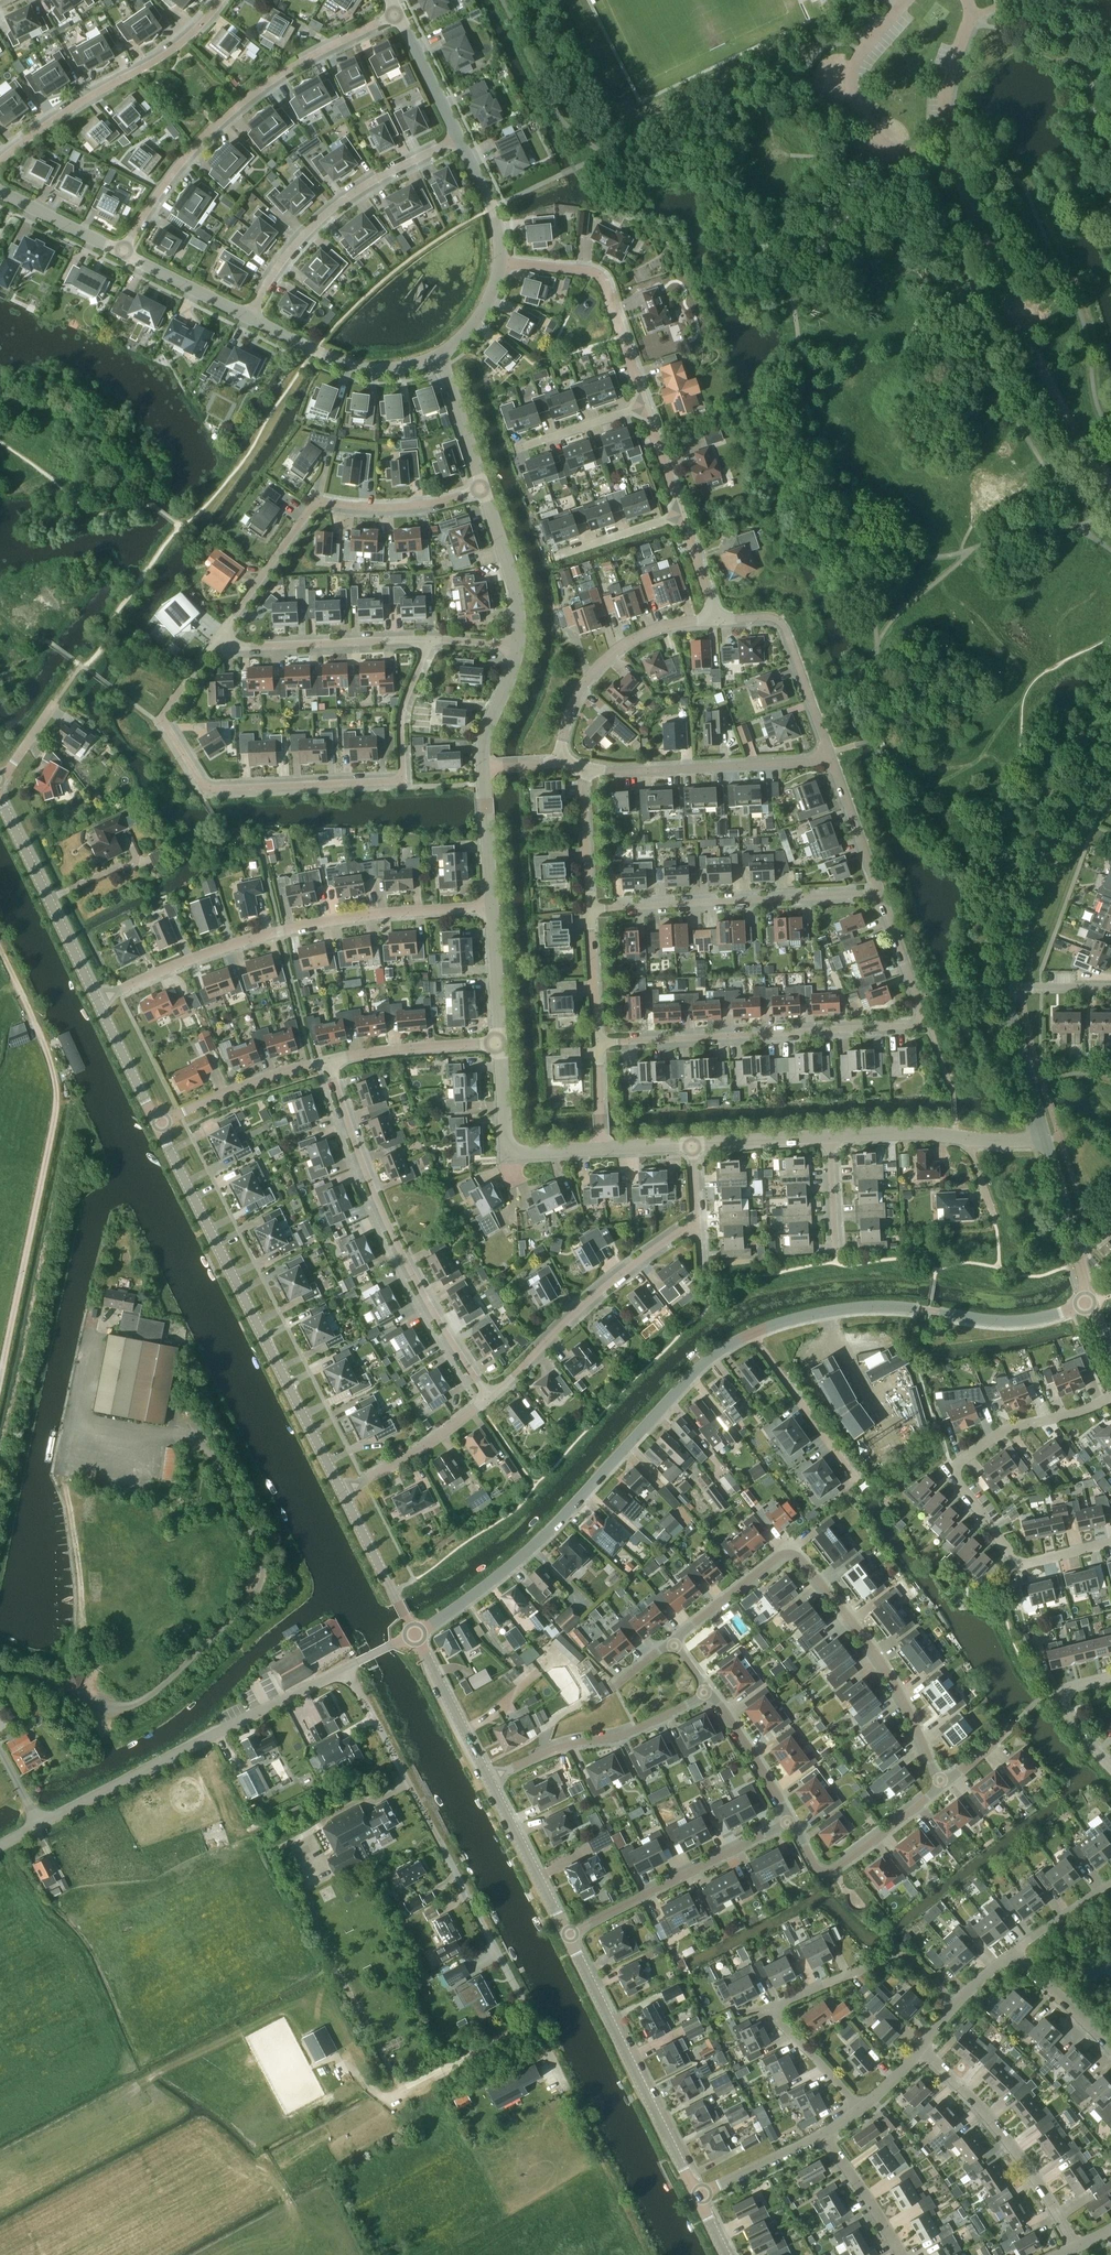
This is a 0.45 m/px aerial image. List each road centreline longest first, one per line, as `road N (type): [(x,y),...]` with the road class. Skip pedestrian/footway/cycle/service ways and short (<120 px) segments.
road 1 (tertiary): [(415,1635),(503,1571),(713,1357),(741,1339),(852,1307),(1015,1321),(1091,1303)]
road 2 (residential): [(1110,476),(1061,404),(953,163),(946,90),(971,15),(968,0)]
road 3 (residential): [(216,647),(164,720),(198,782),(227,790),(399,777),(401,712),(430,641)]
road 4 (residential): [(598,1045),(925,1023),(878,892)]
road 5 (unclassified): [(0,1385),(56,1111),(50,1055),(0,949)]
road 6 (residential): [(945,1787),(883,1660),(791,1550),(672,1646)]
road 7 (unclassified): [(42,1825),(415,1635)]
road 8 (tertiary): [(344,1494),(160,1122)]
road 9 (residential): [(99,999),(280,931),(363,916),(491,907)]
road 10 (residential): [(1110,1543),(1015,1562),(954,1477),(959,1460),(999,1433),(1110,1397)]
road 11 (residential): [(490,1398),(393,1244),(330,1061)]
road 12 (residential): [(123,252),(178,165),(253,93),(395,13)]
road 13 (residential): [(216,647),(316,501),(405,506),(483,488)]
road 14 (residential): [(861,2104),(775,2016),(773,2003),(891,1954),(904,1954),(952,2003)]
road 15 (tertiary): [(700,2197),(569,1936)]
road 16 (residential): [(589,910),(878,892)]
road 17 (residential): [(248,316),(287,256),(337,205),(458,138)]
road 18 (residential): [(0,160),(156,60),(220,0)]
road 19 (residential): [(490,1398),(586,1305),(697,1224)]
road 20 (tertiary): [(1006,990),(1001,952),(1016,898),(1110,765)]
road 21 (residential): [(1076,2246),(1004,2132),(921,2048)]
road 22 (residential): [(569,1936),(791,1822)]
road 23 (residential): [(582,769),(829,759)]
road 24 (residential): [(647,407),(607,284),(592,271),(500,264)]
road 25 (residential): [(489,1781),(551,1750),(631,1732),(707,1693)]
road 26 (residential): [(558,762),(575,701),(609,656),(643,634),(718,619)]
road 27 (tertiary): [(99,999),(0,795)]
road 28 (residential): [(430,641),(216,647)]
road 29 (residential): [(945,1787),(830,1876),(791,1822)]
road 30 (residential): [(498,1043),(506,1155),(602,1150)]
road 31 (residential): [(441,353),(388,370),(353,366),(248,316)]
road 32 (residential): [(160,1122),(253,1080),(330,1061)]
road 33 (residential): [(344,1494),(420,1453),(490,1398)]
road 34 (tertiary): [(569,1936),(489,1781)]
road 35 (tertiary): [(1091,1303),(1044,1139)]
road 36 (residential): [(330,1061),(498,1043)]
road 37 (residential): [(517,647),(515,586),(483,488)]
road 38 (tertiary): [(489,1781),(415,1635)]
road 39 (residential): [(829,759),(785,626),(768,619)]
road 40 (tertiary): [(415,1635),(344,1494)]
road 41 (residential): [(791,1822),(752,1752),(707,1693)]
road 42 (tertiary): [(1044,1139),(1006,990)]
road 43 (residential): [(700,2197),(827,2132)]
road 44 (residential): [(900,2254),(827,2132)]
road 45 (residential): [(878,892),(829,759)]
road 46 (residential): [(483,488),(441,353)]
road 47 (residential): [(589,910),(582,769)]
road 48 (residential): [(693,1144),(834,1137)]
road 49 (residential): [(248,316),(123,252)]
road 50 (residential): [(395,13),(458,138)]
road 51 (residential): [(1110,1766),(1072,1720),(1064,1692),(1110,1676)]
road 52 (tertiary): [(160,1122),(99,999)]
road 53 (residential): [(123,252),(0,191)]
road 54 (residential): [(491,907),(498,1043)]
road 55 (residential): [(1110,2048),(1013,1953)]
road 56 (residential): [(598,1045),(589,910)]
road 57 (residential): [(647,407),(518,447)]
road 58 (residential): [(458,138),(492,207),(500,264)]
road 59 (residential): [(682,514),(556,557)]
road 60 (residential): [(834,1137),(966,1137)]
road 61 (residential): [(483,767),(485,732),(517,647)]
road 62 (residential): [(1013,1953),(1110,1882)]

